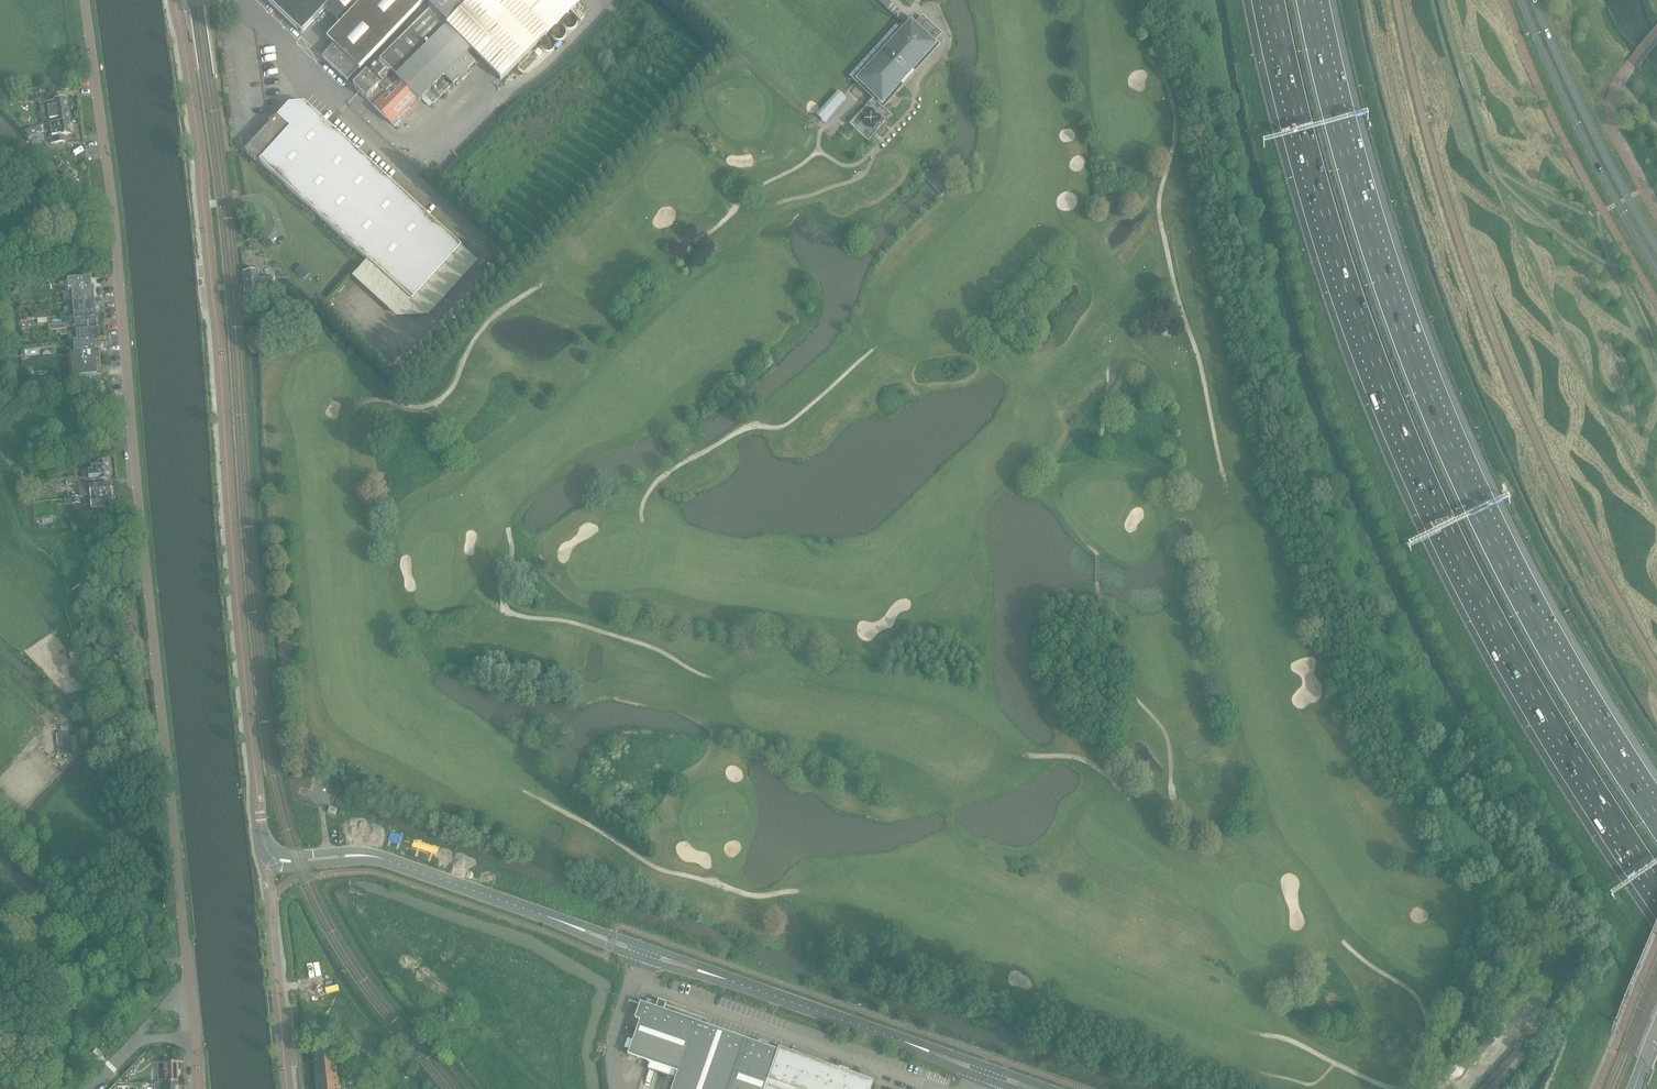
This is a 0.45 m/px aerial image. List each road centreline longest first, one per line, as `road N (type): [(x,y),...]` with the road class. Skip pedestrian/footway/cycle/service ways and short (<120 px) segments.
road 1 (motorway): [(1273,0),(1330,227),(1399,422),(1529,682),(1656,883)]
road 2 (unclassified): [(186,960),(86,0)]
road 3 (motorway): [(1656,819),(1560,668),(1437,420),(1359,204),(1310,0)]
road 4 (unclassified): [(274,856),(260,817),(200,154),(174,0)]
road 5 (unclassified): [(274,856),(372,856),(565,923)]
road 6 (secondary): [(1522,0),(1560,89),(1656,269)]
road 7 (secondary): [(1656,245),(1536,0)]
road 8 (residential): [(287,1088),(267,869),(274,856)]
road 9 (unclassified): [(721,978),(917,1046)]
road 10 (unclassified): [(617,1088),(617,1020),(642,958)]
road 11 (residential): [(198,1088),(186,960)]

